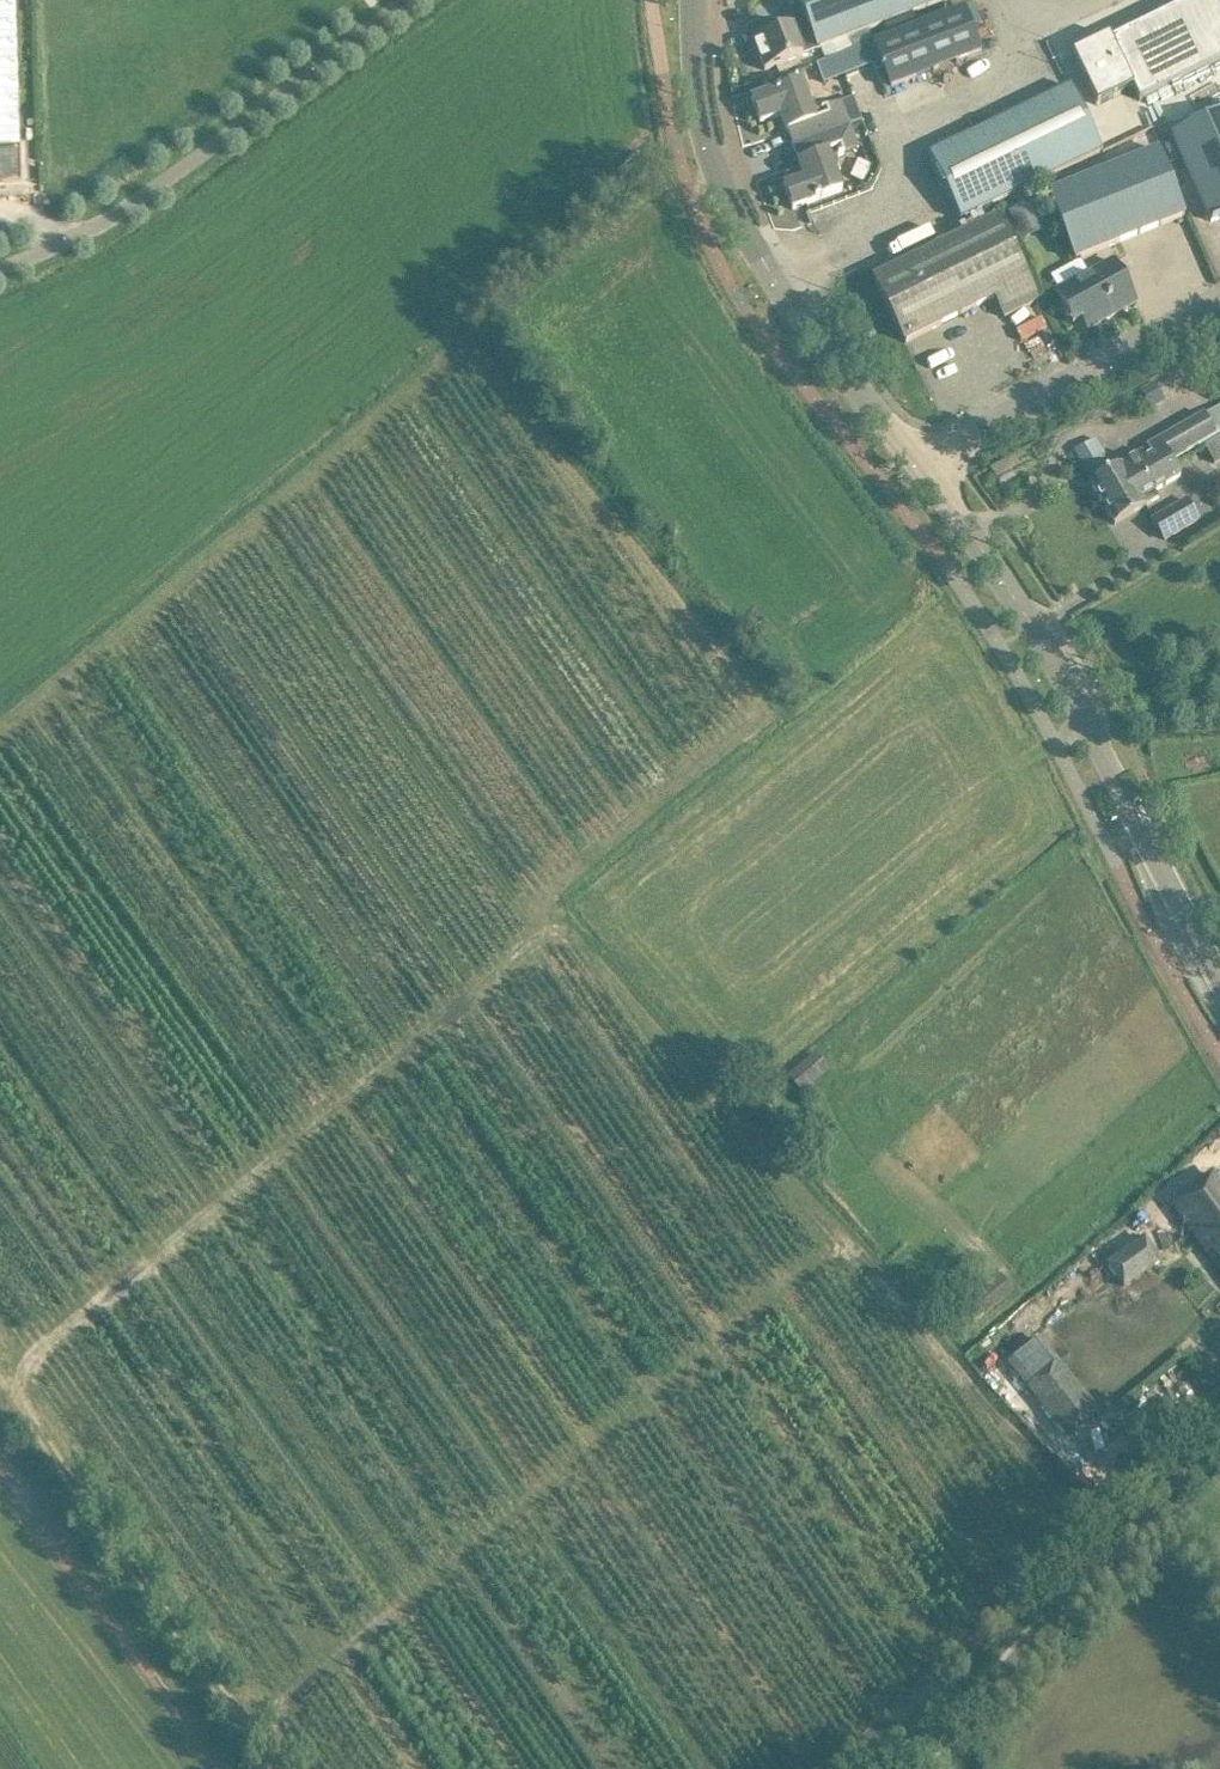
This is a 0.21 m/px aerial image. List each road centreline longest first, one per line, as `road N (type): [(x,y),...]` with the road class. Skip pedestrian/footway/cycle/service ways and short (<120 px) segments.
road 1 (tertiary): [(1219,973),(1030,624),(922,467)]
road 2 (tertiary): [(922,467),(797,313),(726,192),(698,93),(694,0)]
road 3 (unclassified): [(0,268),(104,220),(405,0)]
road 4 (track): [(281,1768),(8,1375)]
road 5 (unclassified): [(911,1768),(1219,1422)]
road 6 (residential): [(922,467),(1219,298)]

